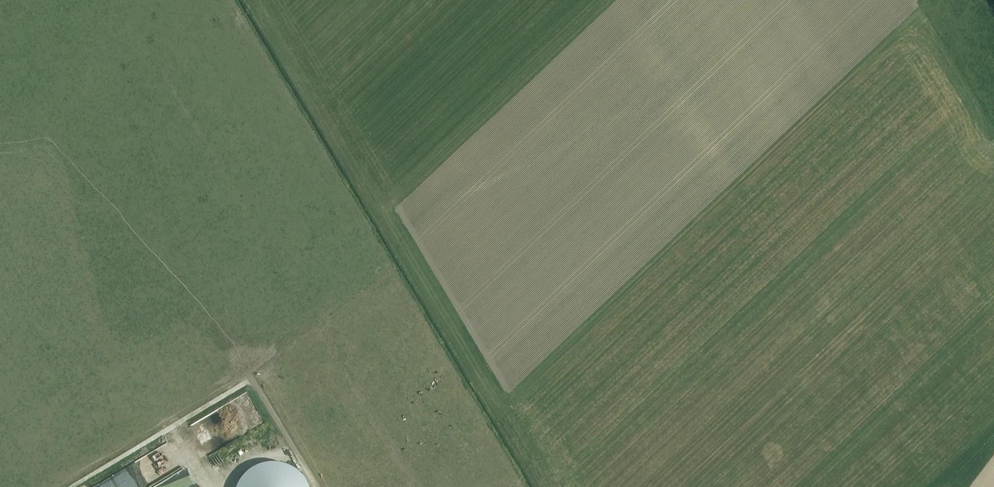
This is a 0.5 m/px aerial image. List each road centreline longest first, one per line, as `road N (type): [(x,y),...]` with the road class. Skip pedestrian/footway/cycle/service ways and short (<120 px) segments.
road 1 (track): [(412,486),(133,22)]

